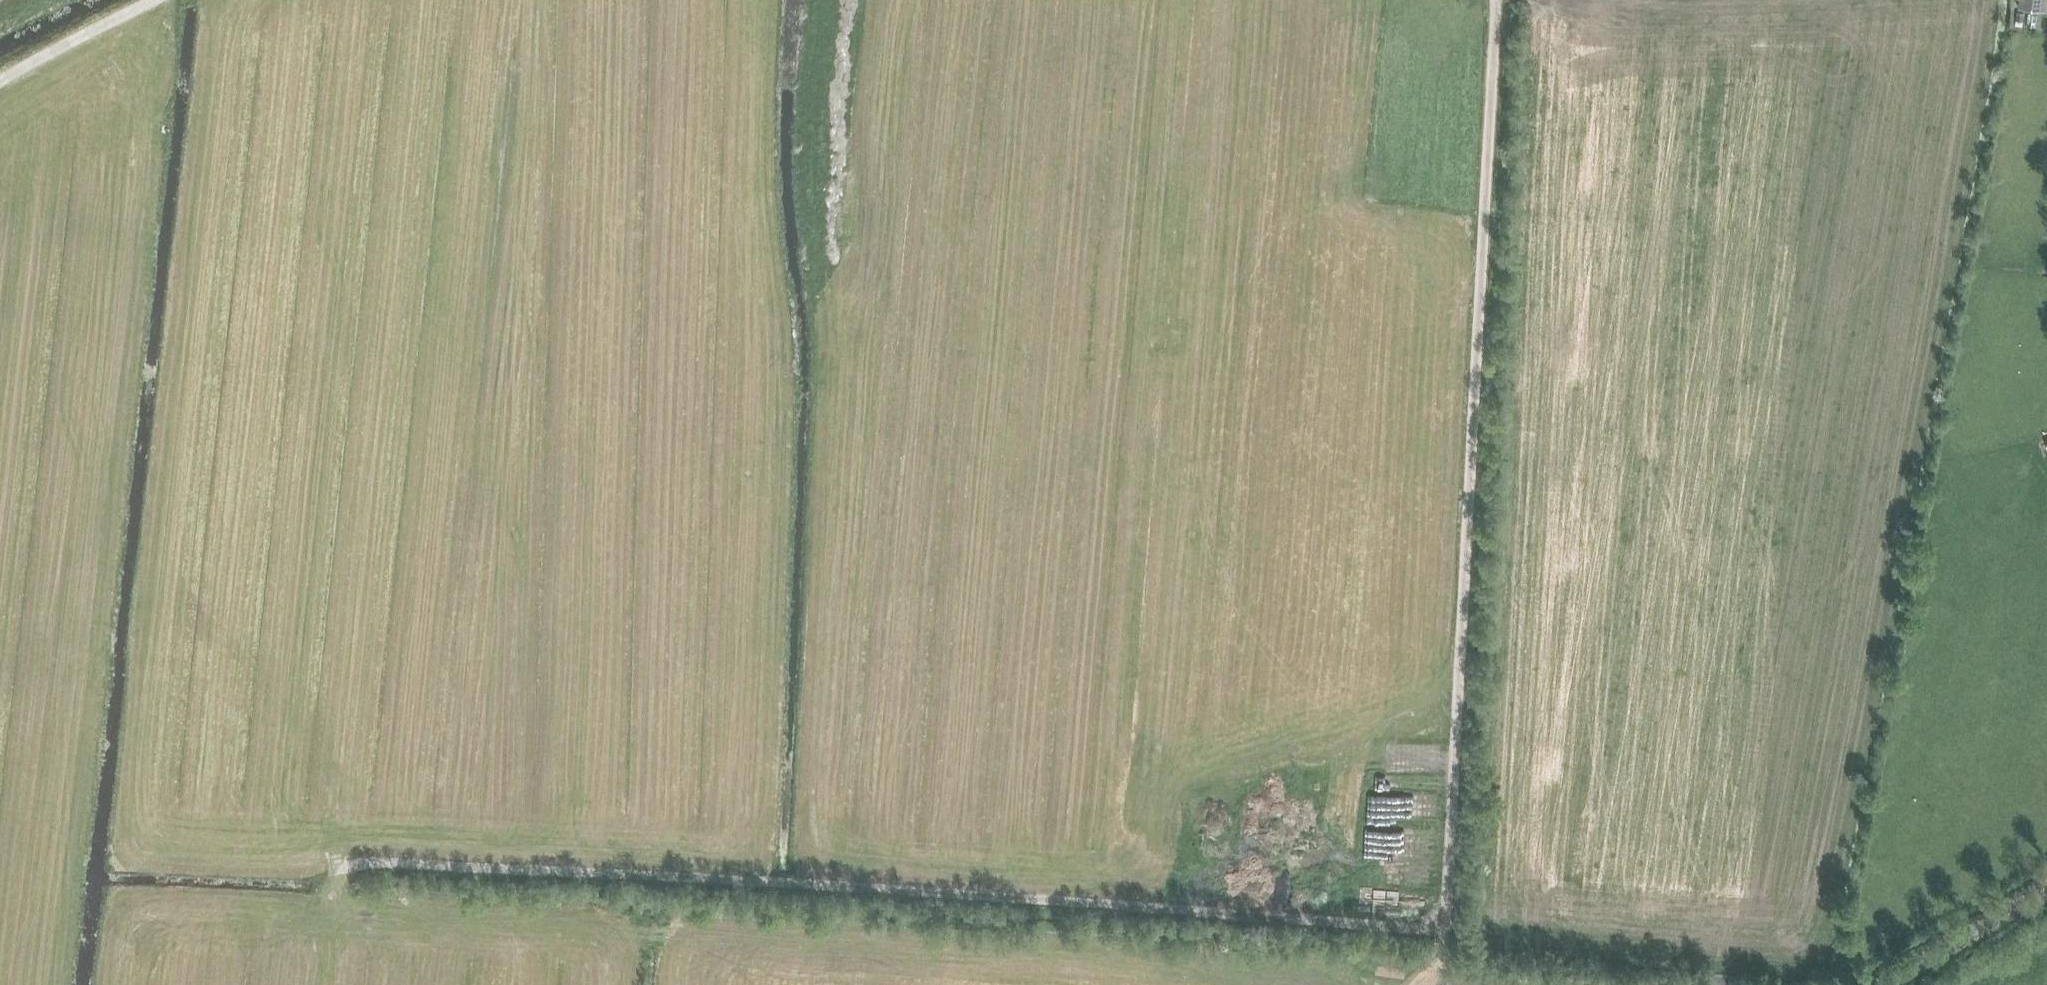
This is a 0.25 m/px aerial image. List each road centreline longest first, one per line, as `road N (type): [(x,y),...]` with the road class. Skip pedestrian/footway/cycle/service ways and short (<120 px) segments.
road 1 (unclassified): [(1887,984),(2046,888)]

